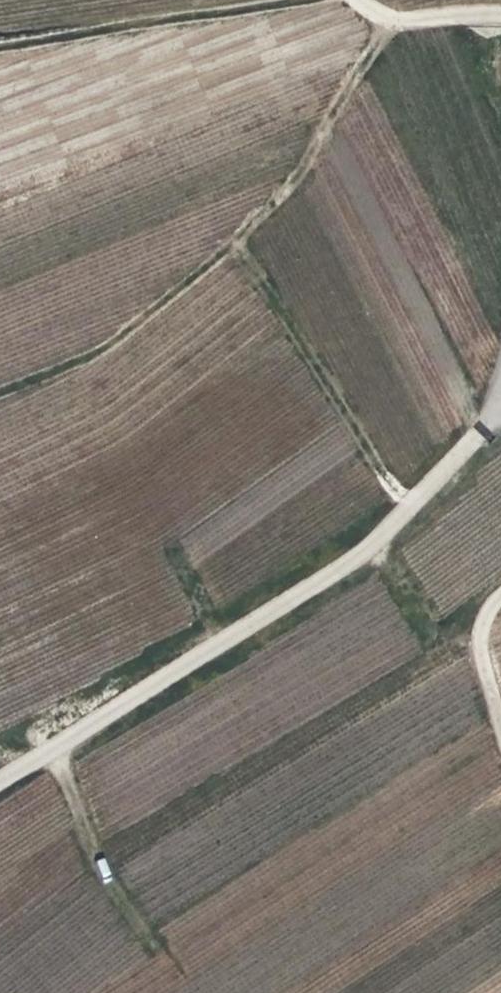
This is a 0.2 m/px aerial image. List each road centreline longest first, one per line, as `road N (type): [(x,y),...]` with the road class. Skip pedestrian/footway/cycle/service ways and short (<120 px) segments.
road 1 (track): [(0,391),(113,345),(227,252),(352,91),(393,18),(500,18)]
road 2 (track): [(484,434),(379,548),(0,784)]

